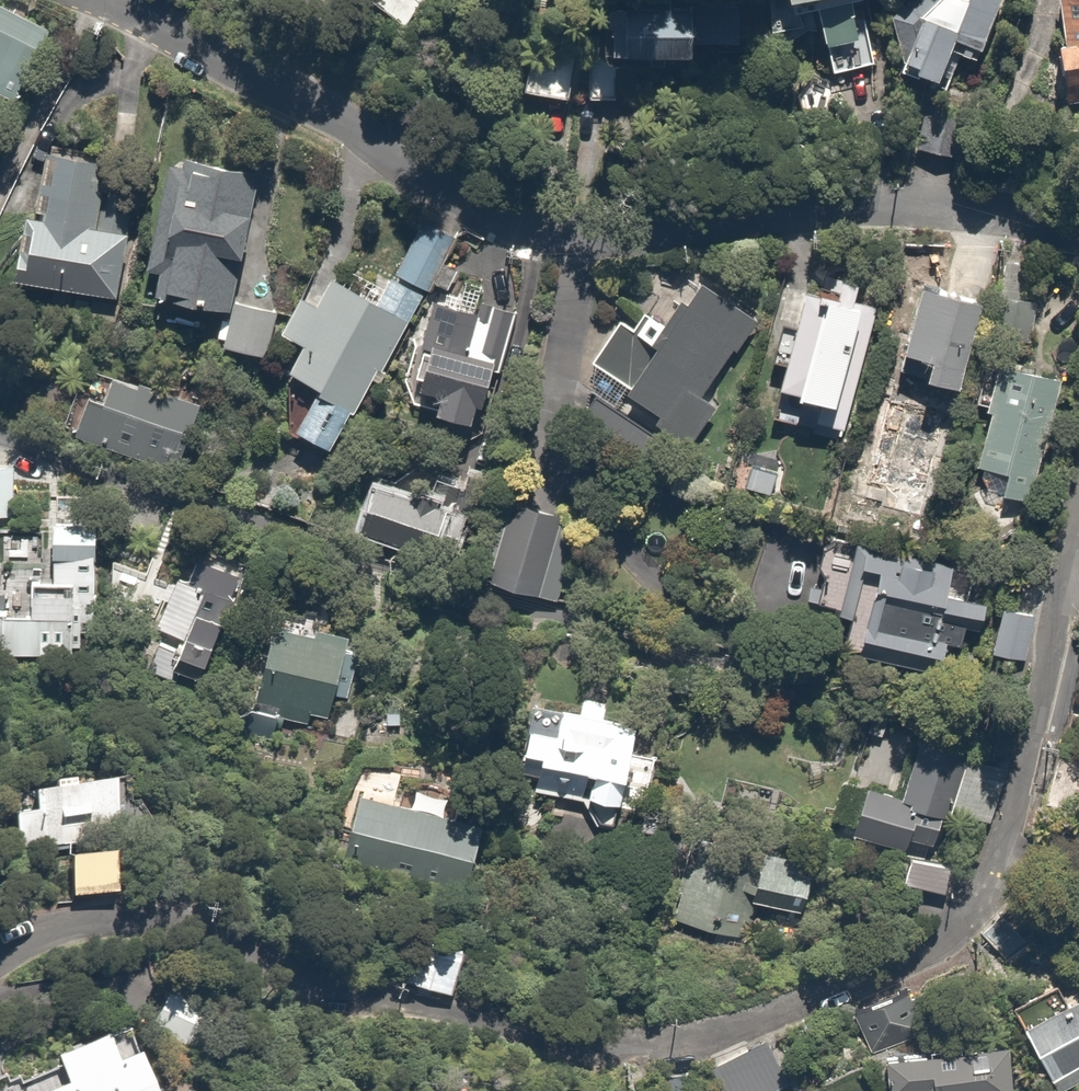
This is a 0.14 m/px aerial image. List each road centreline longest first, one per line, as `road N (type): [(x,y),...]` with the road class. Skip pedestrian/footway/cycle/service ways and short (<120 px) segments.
road 1 (residential): [(1078,534),(988,886),(963,921),(810,1003),(749,1024),(619,1046),(550,1038),(341,989),(134,925),(82,925),(0,959)]
road 2 (residential): [(111,0),(562,239),(745,223),(925,195),(1046,224),(1078,242)]
road 3 (residential): [(524,605),(0,434)]

